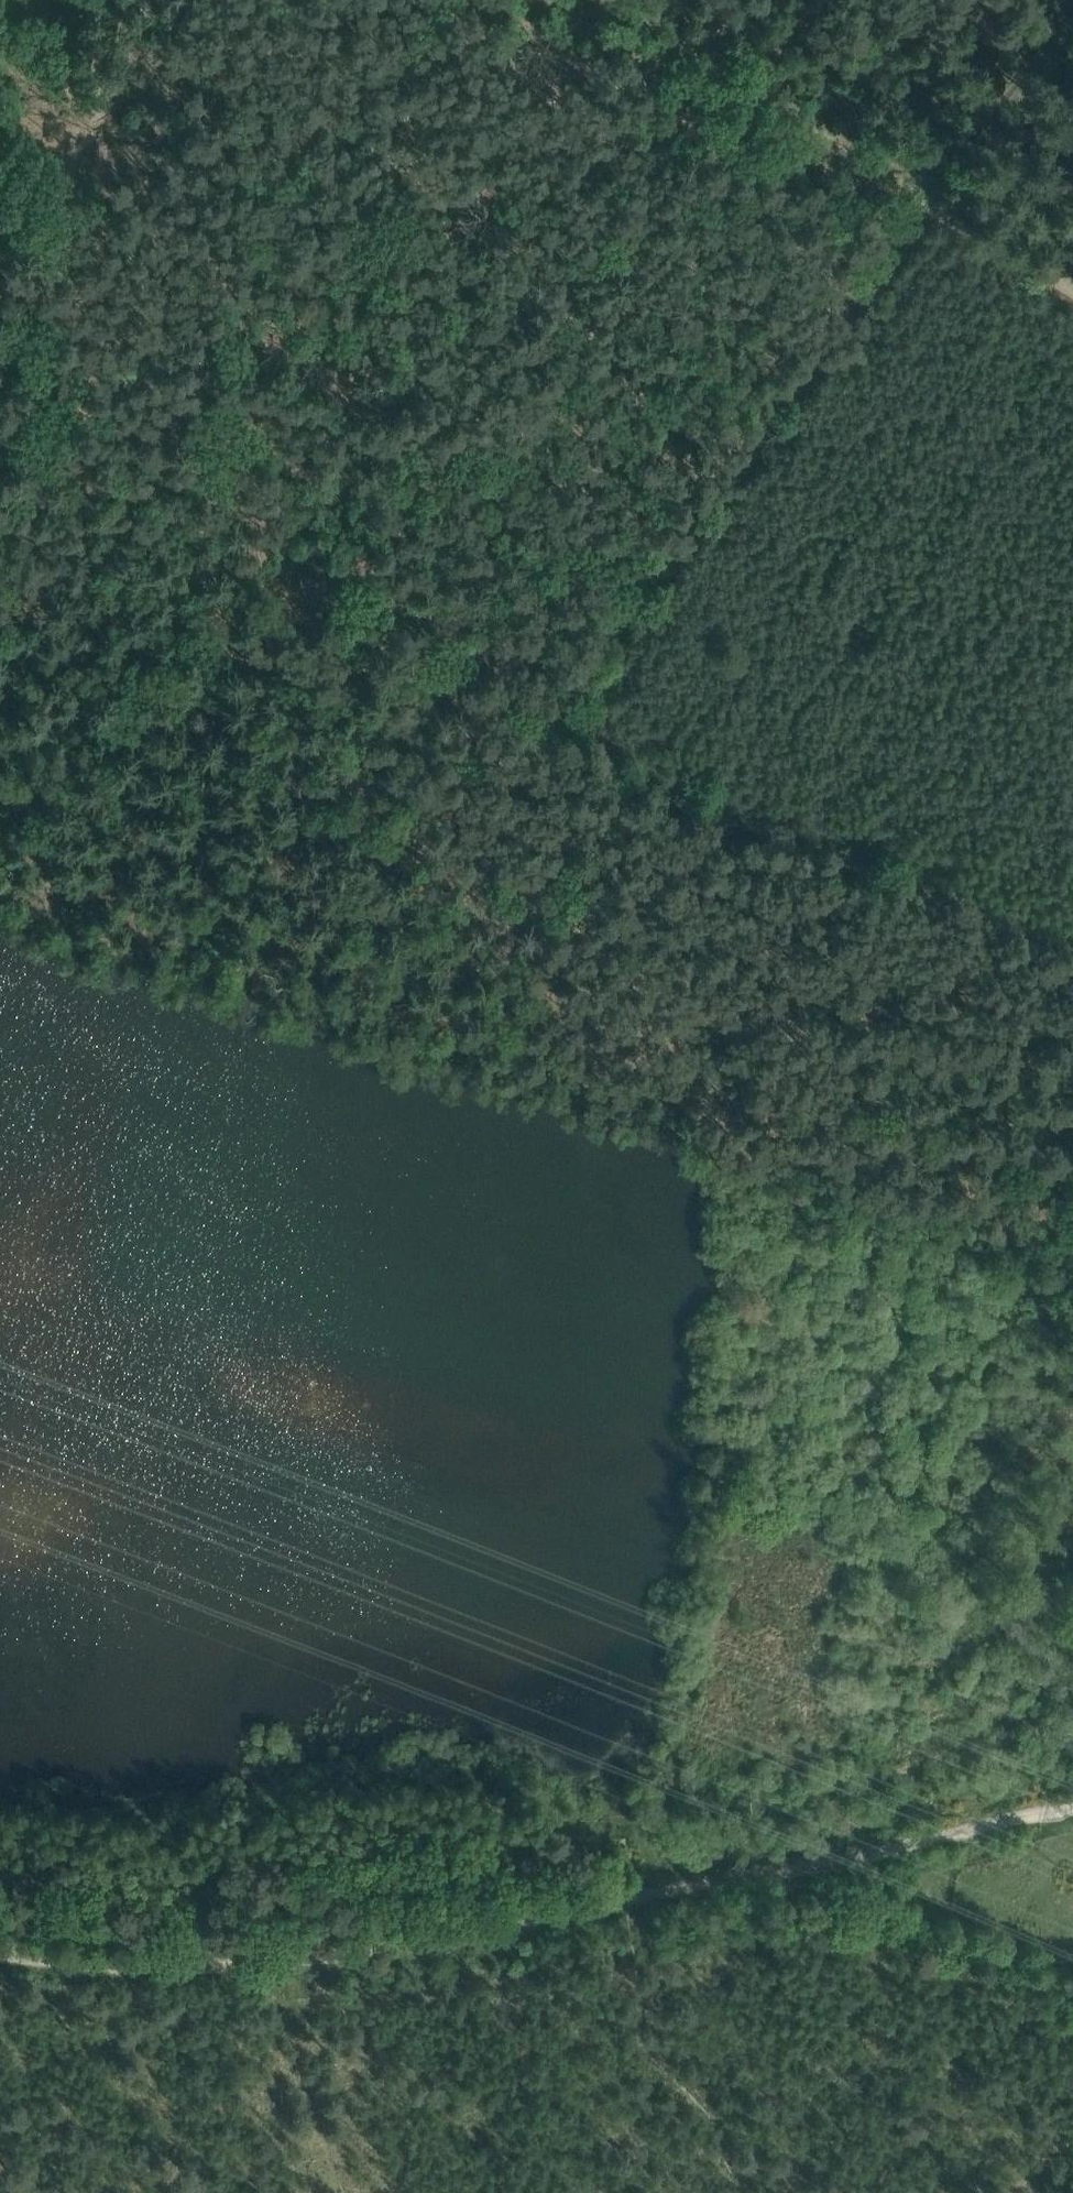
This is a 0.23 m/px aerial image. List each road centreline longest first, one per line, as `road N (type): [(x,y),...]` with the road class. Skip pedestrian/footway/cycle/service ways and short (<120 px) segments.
road 1 (track): [(645,1899),(344,1963),(208,1971),(0,1947)]
road 2 (track): [(1072,1801),(645,1899)]

